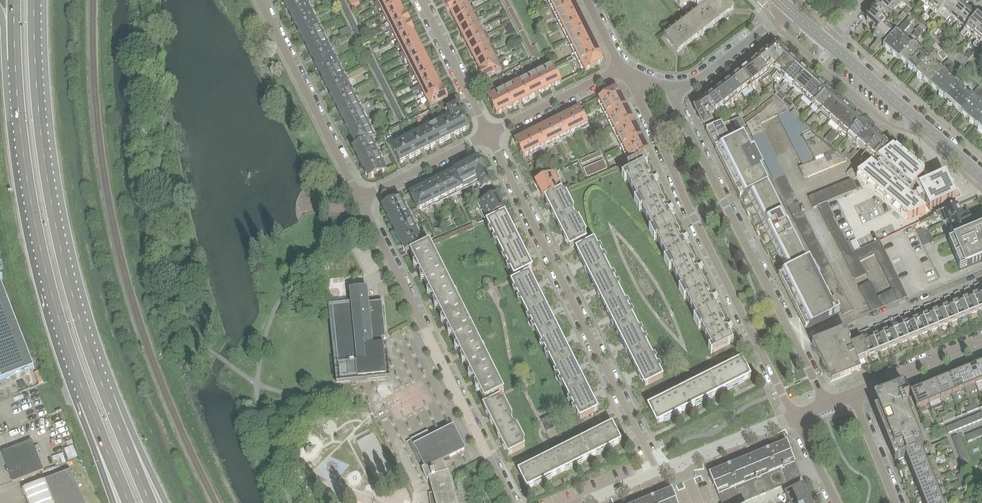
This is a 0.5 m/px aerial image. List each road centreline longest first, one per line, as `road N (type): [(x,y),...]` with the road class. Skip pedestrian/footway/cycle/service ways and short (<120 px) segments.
road 1 (trunk): [(107,398),(69,284),(46,178),(34,0)]
road 2 (residential): [(621,70),(792,417)]
road 3 (residential): [(658,471),(489,134)]
road 4 (residential): [(826,402),(673,87)]
road 5 (trunk): [(15,60),(33,217),(86,399)]
road 6 (residential): [(513,502),(359,198)]
road 7 (residential): [(359,198),(259,0)]
road 8 (secondary): [(826,43),(981,177)]
road 9 (residential): [(489,134),(421,0)]
road 10 (residential): [(489,134),(621,70)]
road 11 (residential): [(359,198),(489,134)]
road 12 (residential): [(673,87),(690,85),(787,7)]
road 13 (residential): [(853,392),(981,340)]
road 14 (residential): [(681,463),(792,417)]

